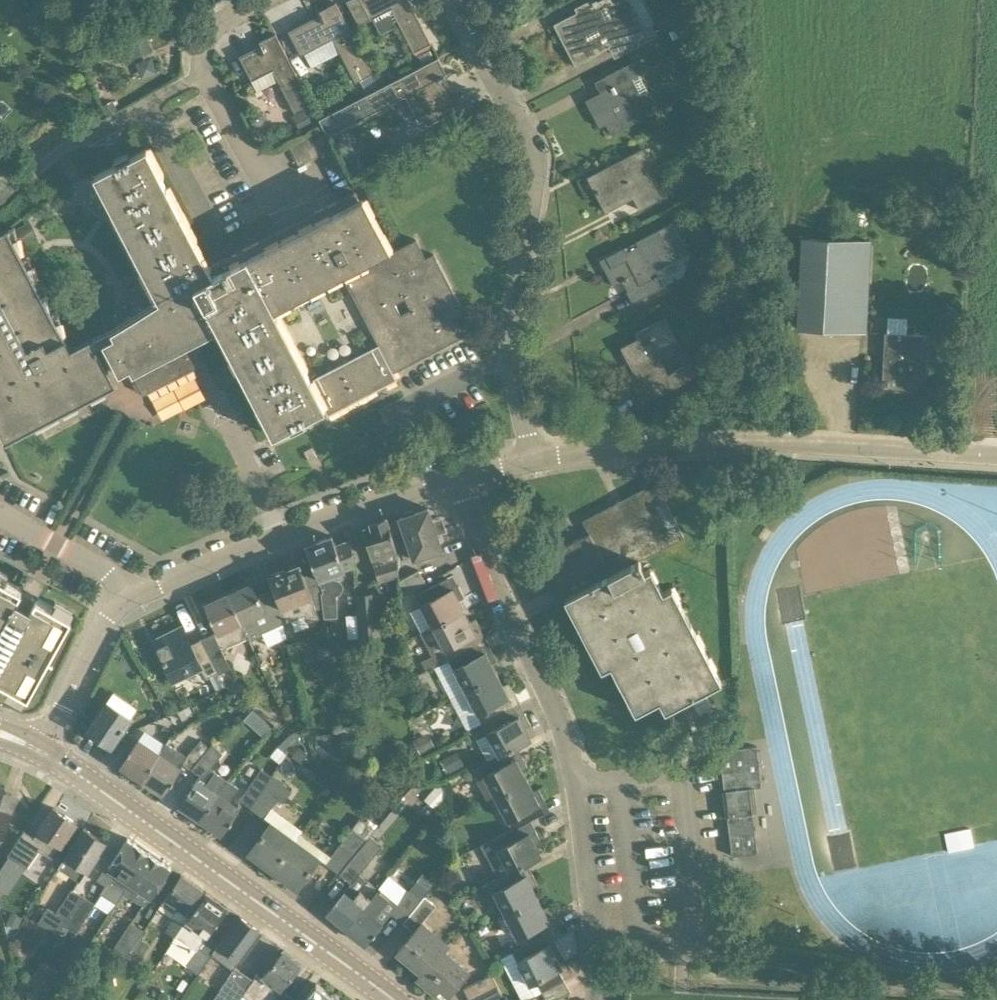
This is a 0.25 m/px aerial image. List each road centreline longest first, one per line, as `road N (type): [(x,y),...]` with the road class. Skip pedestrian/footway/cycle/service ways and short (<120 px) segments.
road 1 (residential): [(595,945),(579,784),(556,708),(499,595),(457,477)]
road 2 (residential): [(531,461),(509,355),(536,164),(445,0)]
road 3 (residential): [(996,457),(743,443),(531,461)]
road 4 (tertiary): [(392,999),(42,753)]
road 5 (residential): [(136,596),(378,499),(457,477)]
road 6 (residential): [(265,0),(212,29),(200,66),(277,205)]
road 7 (residential): [(42,753),(106,626),(136,596)]
road 8 (residential): [(136,596),(0,513)]

